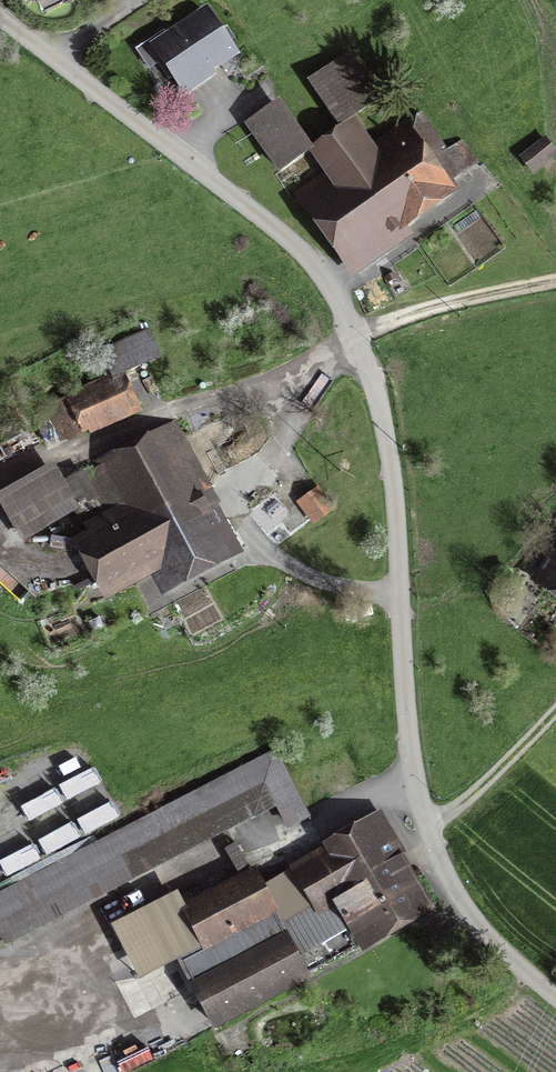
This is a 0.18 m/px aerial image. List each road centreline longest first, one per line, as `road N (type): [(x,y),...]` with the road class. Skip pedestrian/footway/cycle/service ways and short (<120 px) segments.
road 1 (residential): [(555,998),(464,912),(429,837),(409,742),(390,455),(343,303),(278,229),(0,20)]
road 2 (track): [(358,341),(420,314),(555,286)]

